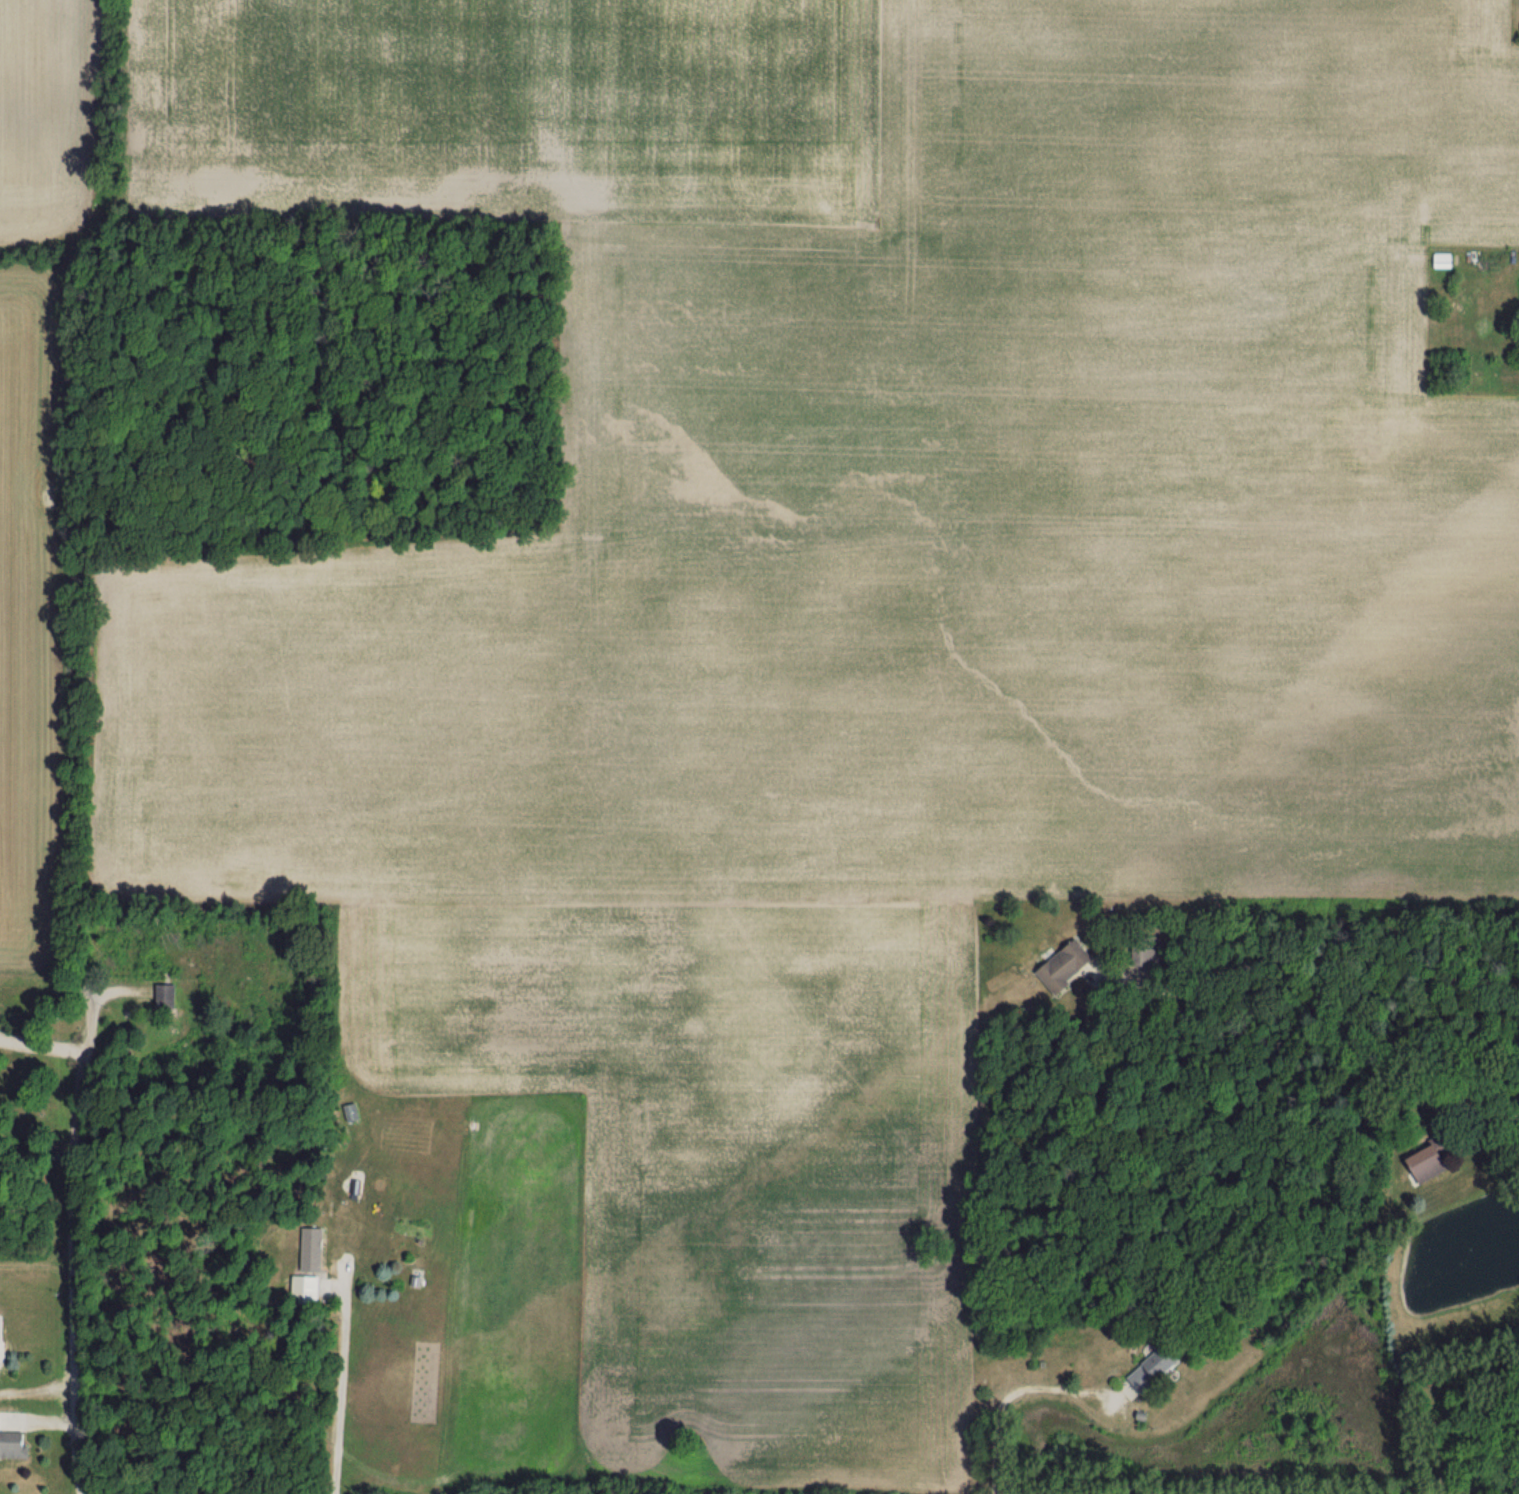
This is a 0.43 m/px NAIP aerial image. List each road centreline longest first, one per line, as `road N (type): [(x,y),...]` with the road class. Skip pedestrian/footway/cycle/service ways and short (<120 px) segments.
road 1 (residential): [(83,1493),(69,1209),(85,1049),(103,995)]

